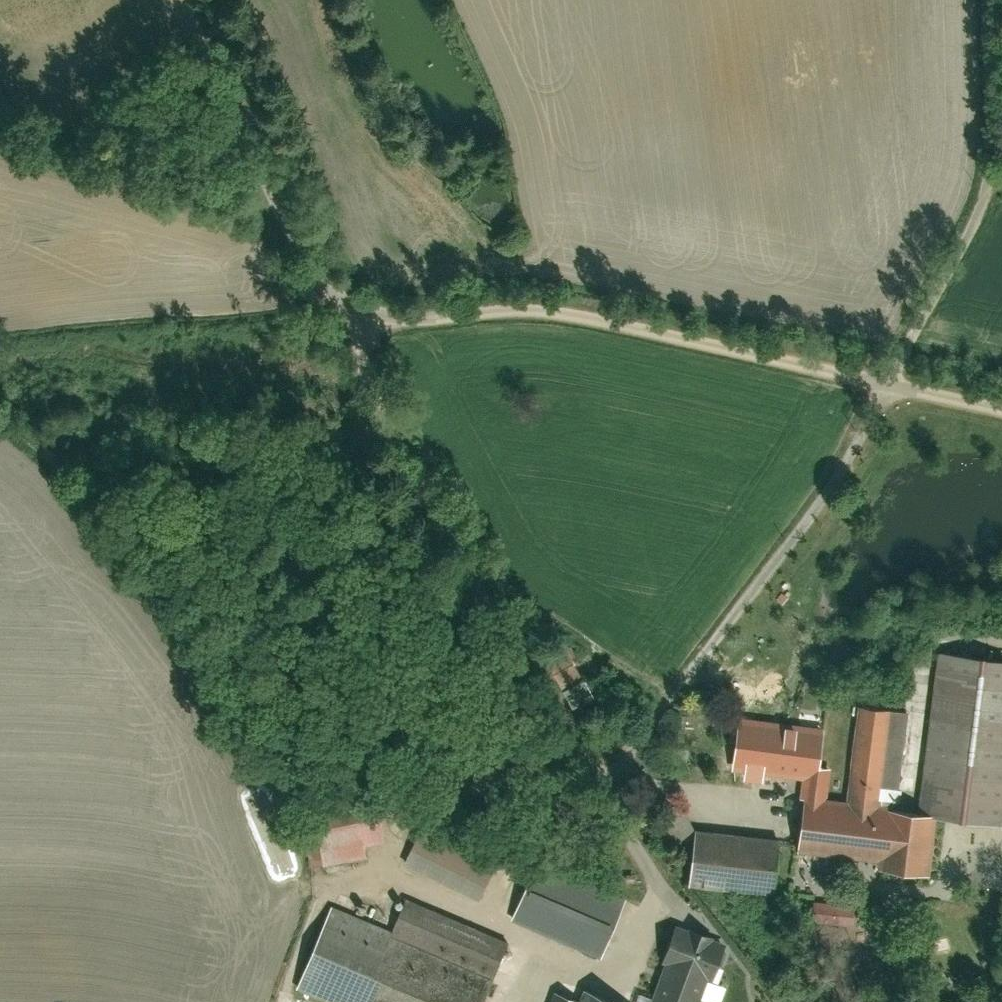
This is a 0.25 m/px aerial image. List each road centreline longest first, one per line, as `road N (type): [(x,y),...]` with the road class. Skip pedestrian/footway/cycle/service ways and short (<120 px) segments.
road 1 (residential): [(891,383),(546,311),(356,311),(335,299),(180,0)]
road 2 (residential): [(986,0),(986,193),(891,383)]
road 3 (track): [(0,137),(257,195),(276,188)]

